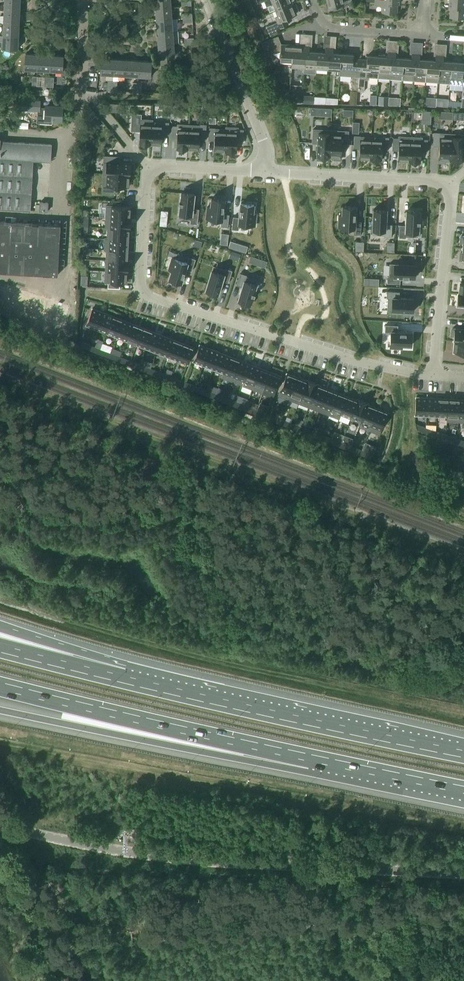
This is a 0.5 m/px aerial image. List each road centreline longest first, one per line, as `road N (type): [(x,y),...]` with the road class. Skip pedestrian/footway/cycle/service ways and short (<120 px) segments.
road 1 (unclassified): [(463,876),(140,855),(0,826)]
road 2 (residential): [(432,374),(383,368),(142,293),(148,168)]
road 3 (motorway): [(0,685),(373,774)]
road 4 (motorway): [(0,711),(323,775),(373,774)]
road 5 (residential): [(277,174),(449,185),(432,374)]
road 6 (motorway): [(463,751),(124,680)]
road 7 (unclassified): [(277,174),(205,0)]
road 8 (motorway): [(124,680),(0,628)]
road 9 (residential): [(148,168),(277,174)]
road 10 (motorway): [(124,680),(0,648)]
road 11 (unclassified): [(422,34),(338,30),(320,20),(312,0)]
road 12 (residential): [(78,124),(82,0)]

